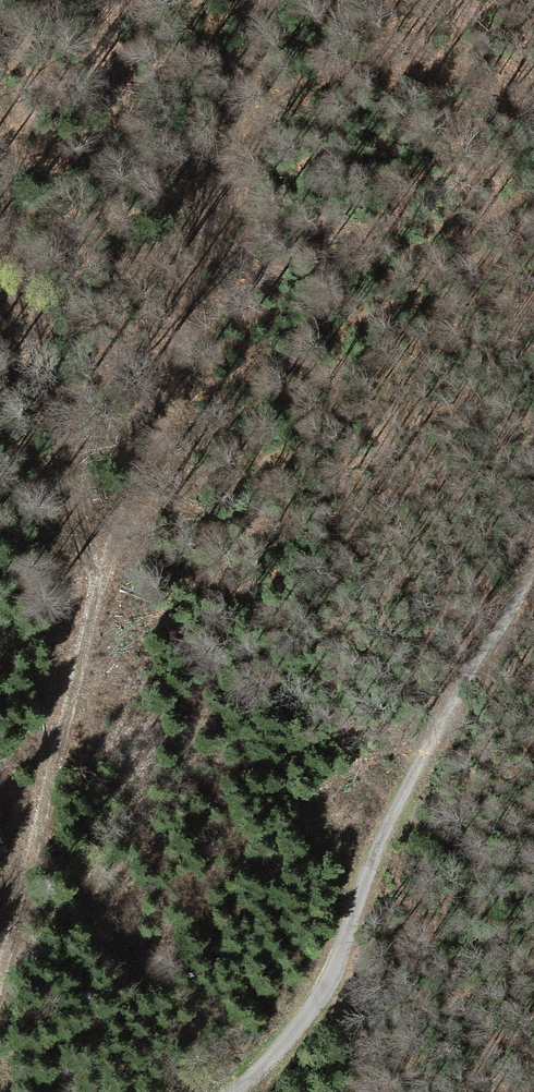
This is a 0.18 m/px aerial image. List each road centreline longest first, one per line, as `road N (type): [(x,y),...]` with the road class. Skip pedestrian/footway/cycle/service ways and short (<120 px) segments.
road 1 (track): [(533,575),(397,807),(318,997),(234,1091)]
road 2 (track): [(102,576),(271,0)]
road 3 (track): [(102,576),(66,474),(0,170)]
road 4 (track): [(0,966),(102,576)]

